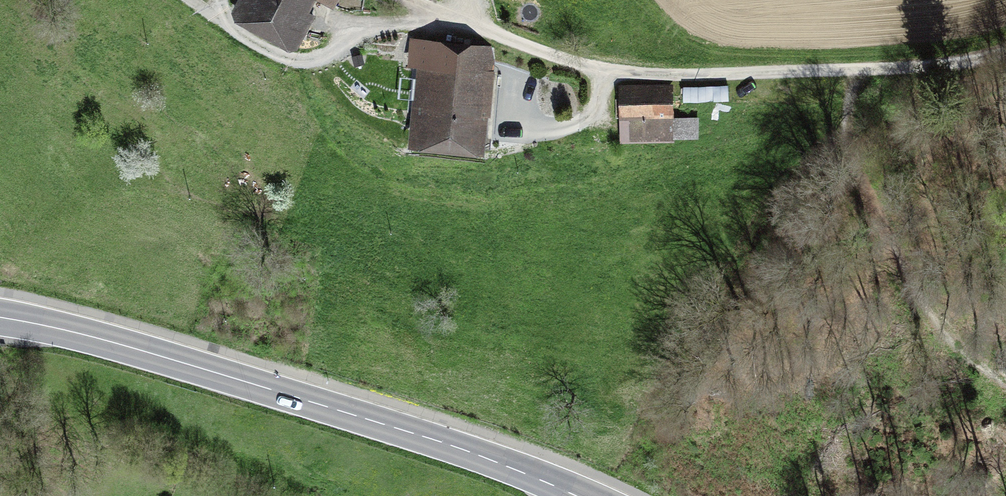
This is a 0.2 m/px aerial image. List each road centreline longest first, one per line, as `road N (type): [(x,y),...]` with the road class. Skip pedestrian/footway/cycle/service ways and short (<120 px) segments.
road 1 (track): [(1005,50),(907,68),(607,72),(493,31),(413,25),(296,61),(190,0)]
road 2 (secondary): [(577,495),(449,444),(98,337),(0,318)]
road 3 (track): [(1005,379),(973,364),(929,312),(850,143),(847,118),(859,69)]
road 4 (track): [(607,72),(594,107),(574,124),(501,122)]

